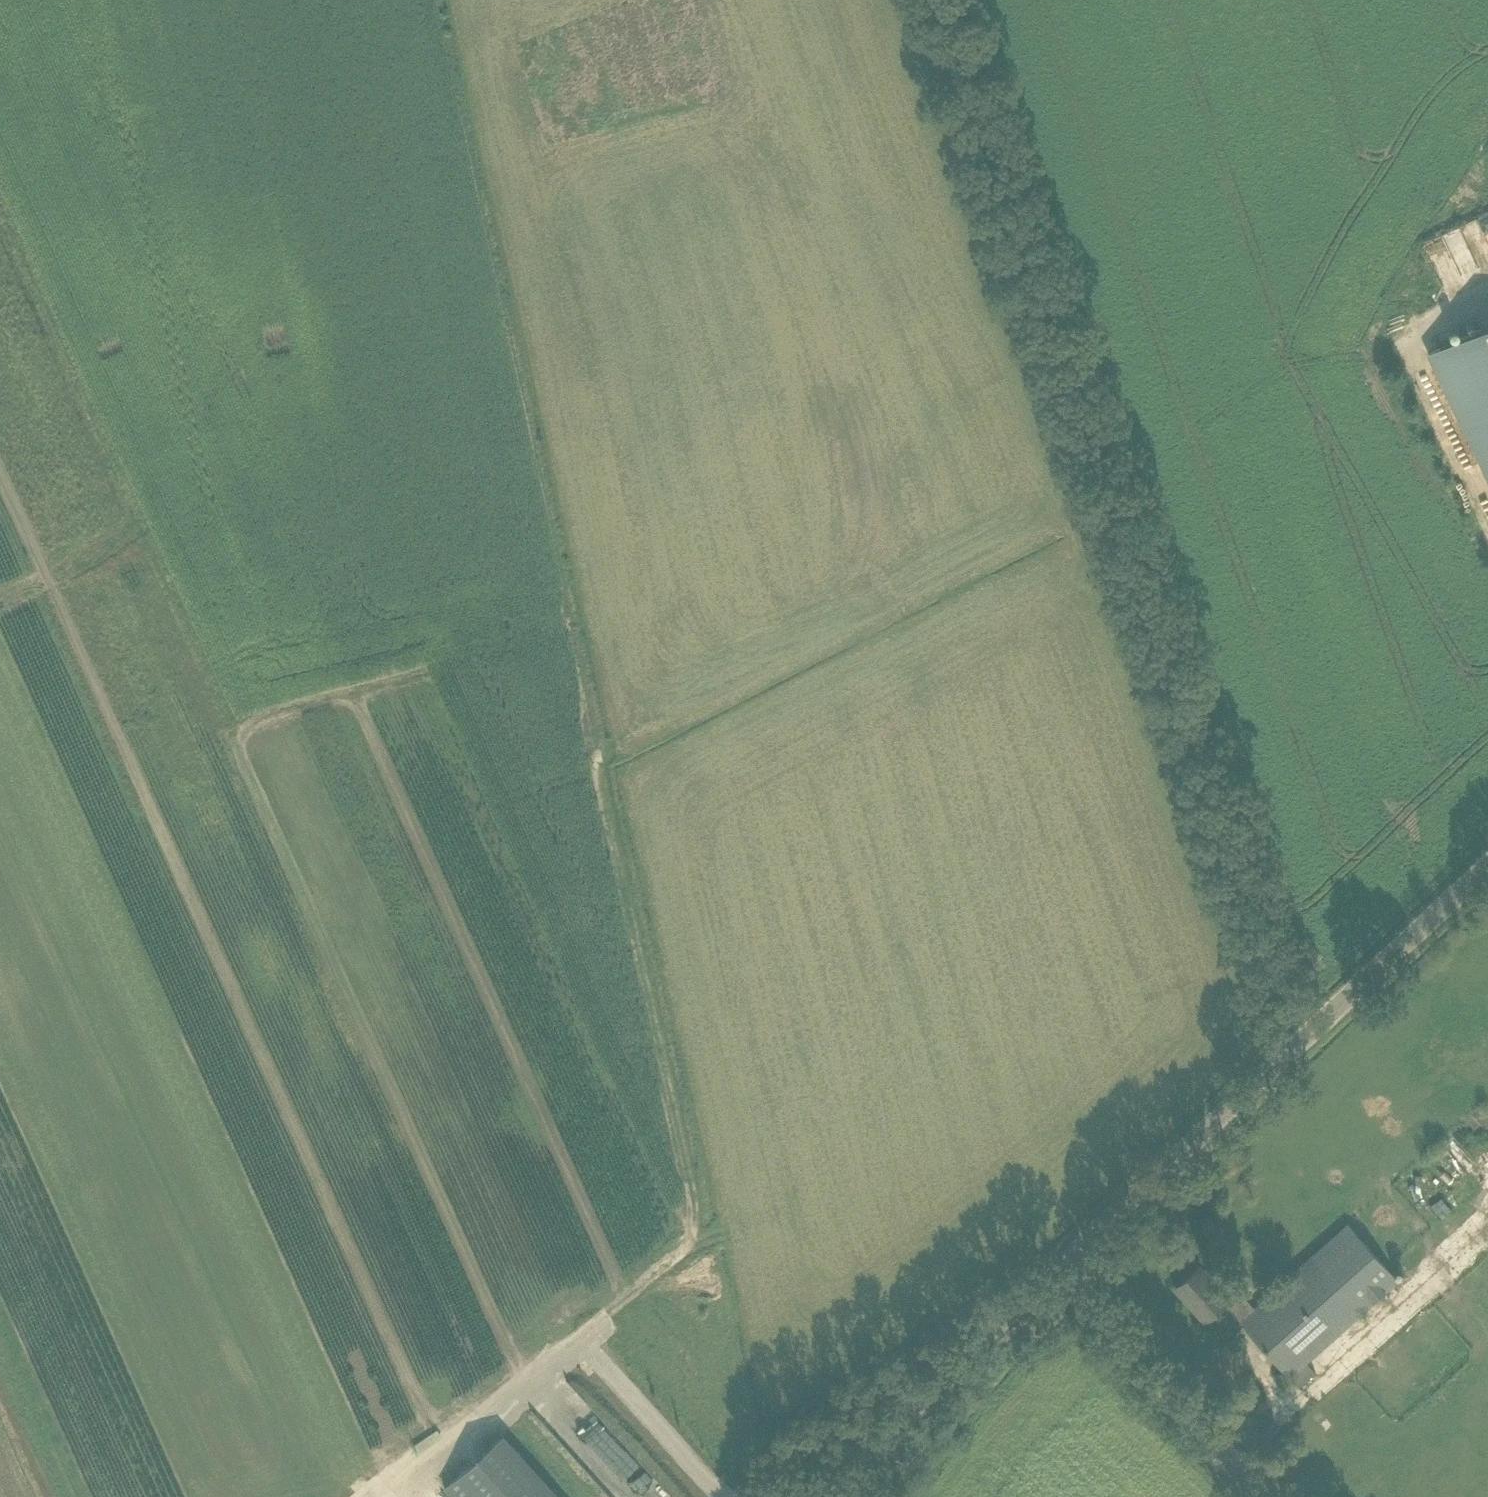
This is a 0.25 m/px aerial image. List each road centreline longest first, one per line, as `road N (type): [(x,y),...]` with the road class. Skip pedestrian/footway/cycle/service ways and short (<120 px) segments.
road 1 (unclassified): [(1063,1249),(1487,864)]
road 2 (unclassified): [(1283,1496),(1063,1249)]
road 3 (unclassified): [(848,1496),(888,1436),(971,1338),(1063,1249)]

